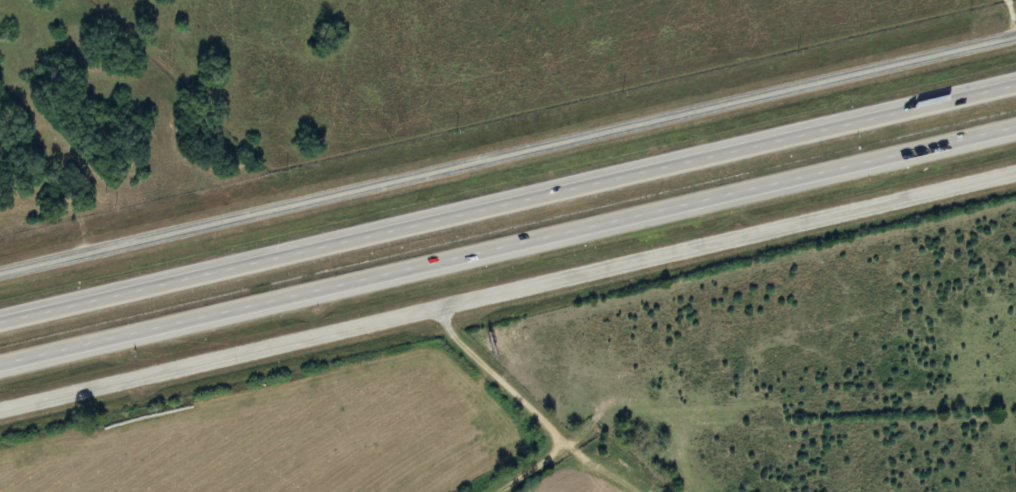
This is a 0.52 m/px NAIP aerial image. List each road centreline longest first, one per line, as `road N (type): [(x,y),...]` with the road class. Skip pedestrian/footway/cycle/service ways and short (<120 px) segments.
road 1 (tertiary): [(0,271),(1015,32)]
road 2 (motorway): [(1015,84),(0,322)]
road 3 (tertiary): [(0,410),(1015,172)]
road 4 (motorway): [(0,364),(1015,127)]
road 5 (residential): [(491,491),(562,444),(461,343),(440,309)]

